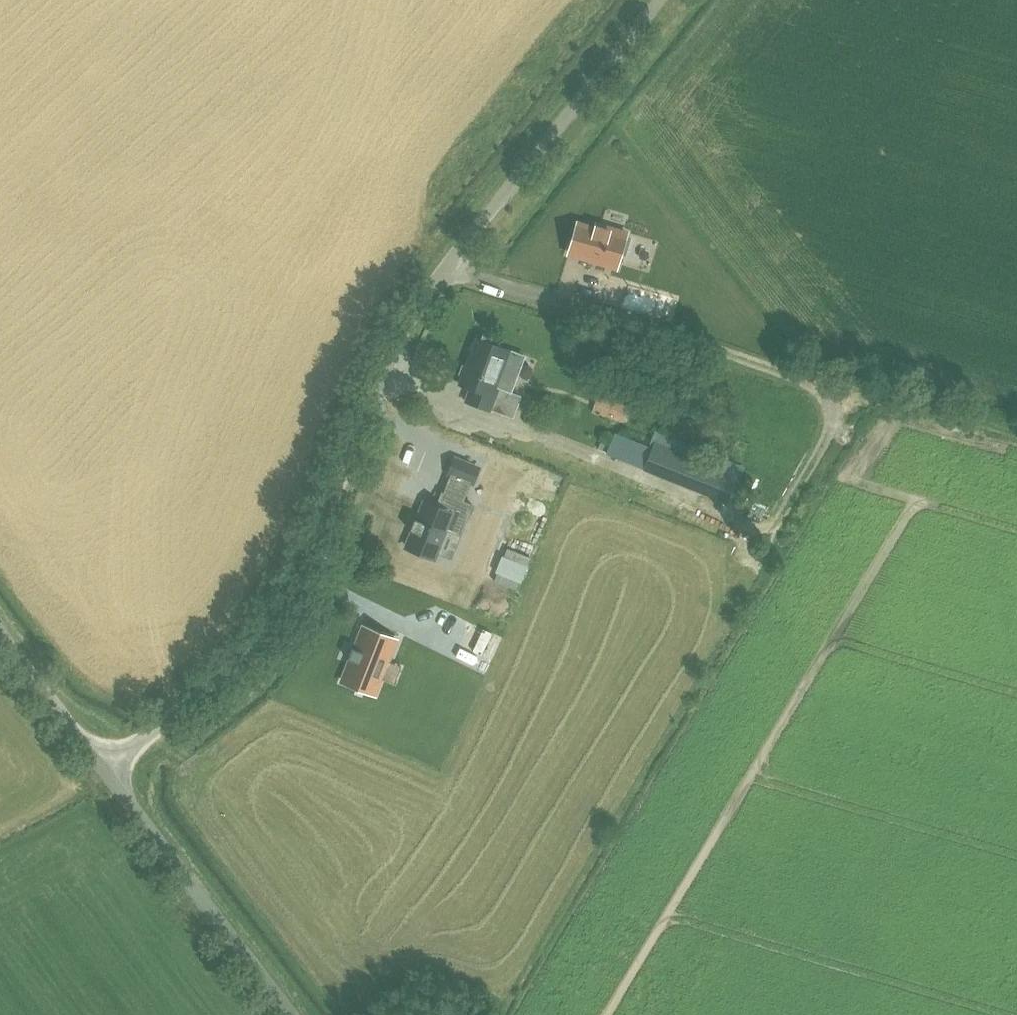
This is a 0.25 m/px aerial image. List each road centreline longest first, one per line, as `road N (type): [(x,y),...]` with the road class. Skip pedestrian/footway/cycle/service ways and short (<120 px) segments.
road 1 (unclassified): [(103,765),(254,655),(278,625),(414,318),(662,0)]
road 2 (unclassified): [(293,1014),(103,765)]
road 3 (track): [(819,391),(887,399),(1016,436)]
road 4 (unclassified): [(0,631),(103,765)]

